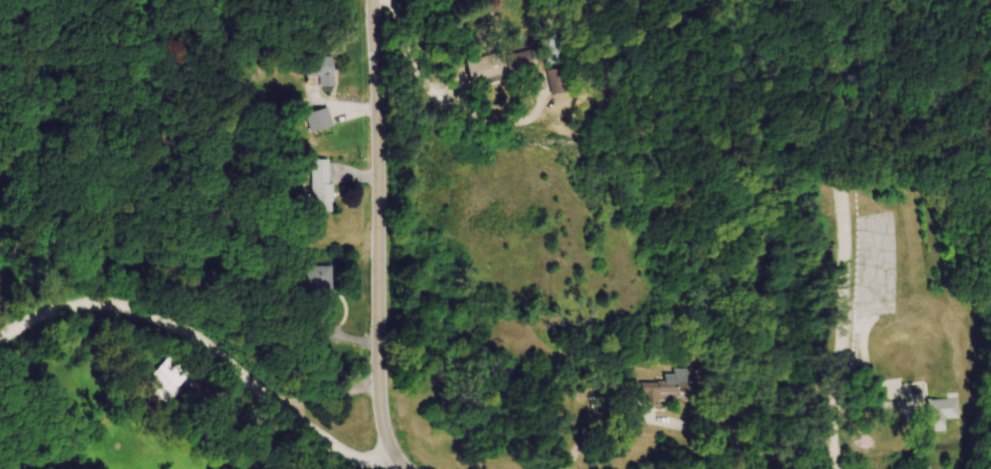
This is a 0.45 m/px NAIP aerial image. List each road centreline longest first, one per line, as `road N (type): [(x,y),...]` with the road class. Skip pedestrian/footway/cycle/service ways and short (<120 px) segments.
road 1 (residential): [(408,468),(390,450),(381,412),(377,0)]
road 2 (residential): [(836,468),(833,397),(849,150),(845,0)]
road 3 (residential): [(0,338),(74,309),(156,314),(196,336),(343,453),(399,468)]

